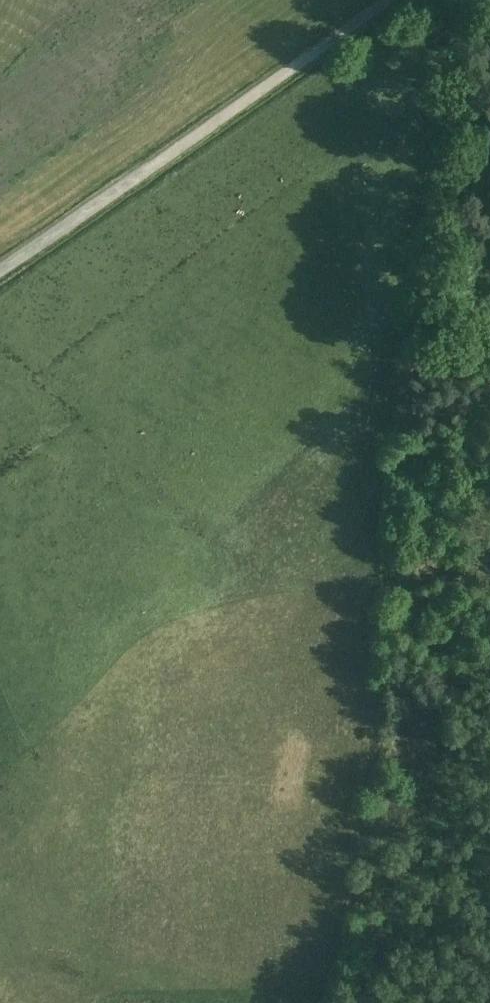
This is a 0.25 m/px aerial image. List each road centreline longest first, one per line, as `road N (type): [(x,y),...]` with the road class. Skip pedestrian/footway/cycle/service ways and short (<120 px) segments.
road 1 (track): [(0,270),(388,0)]

